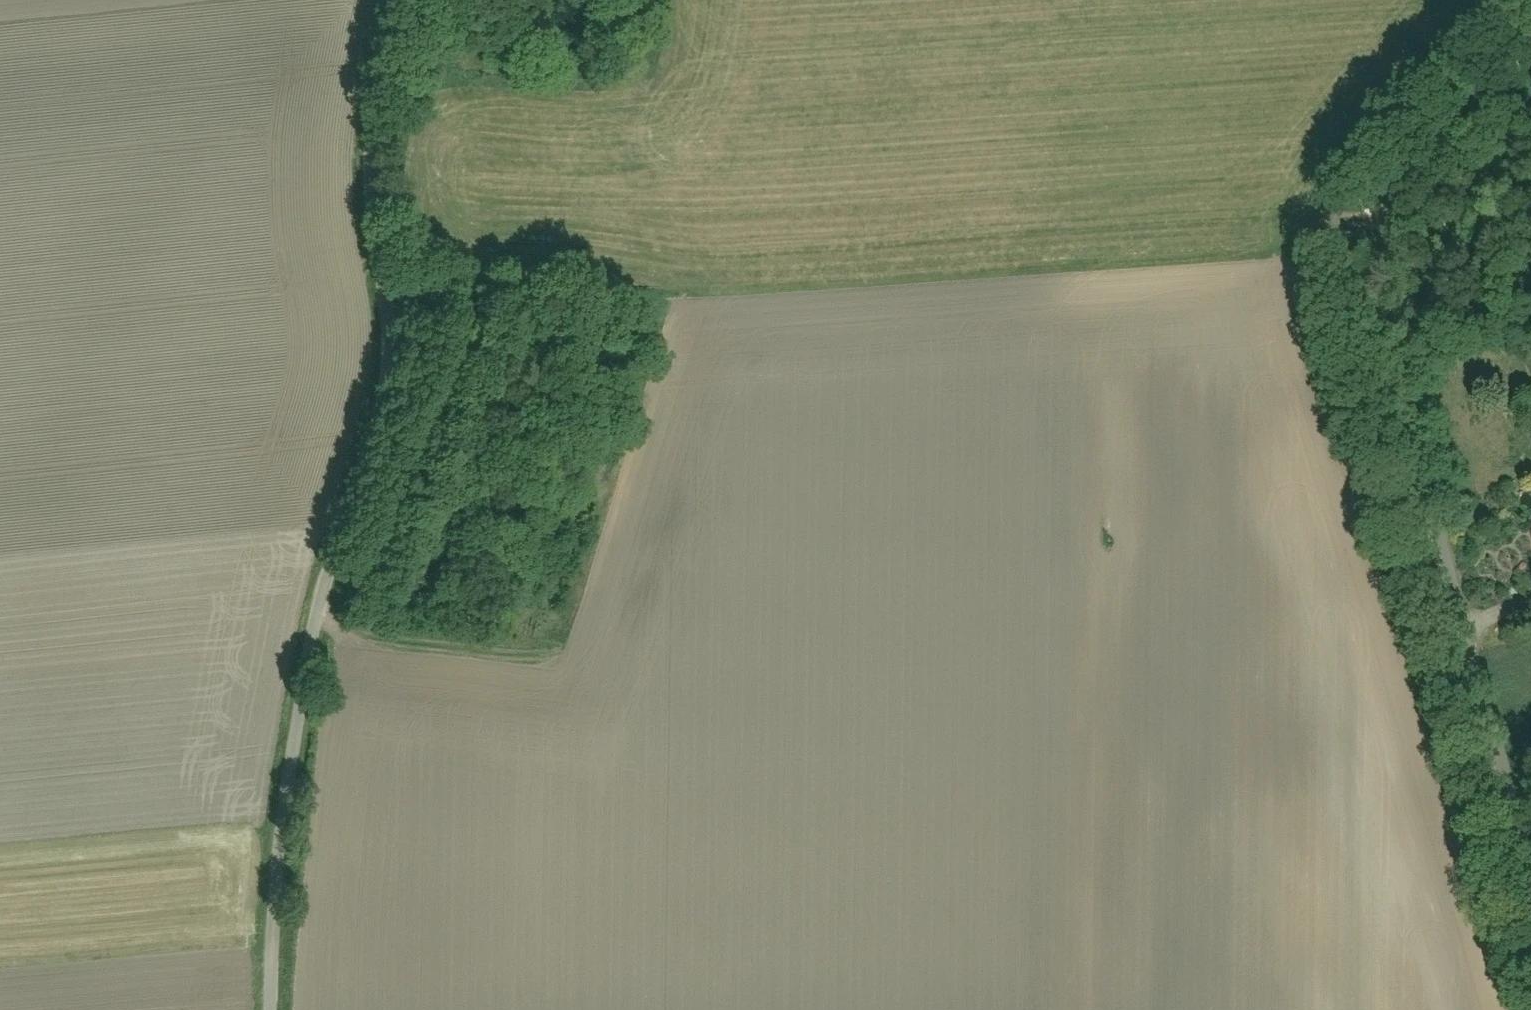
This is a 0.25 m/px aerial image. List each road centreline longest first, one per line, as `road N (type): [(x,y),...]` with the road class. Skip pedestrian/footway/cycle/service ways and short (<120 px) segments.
road 1 (unclassified): [(400,0),(372,119),(387,356),(380,413),(312,625),(275,914),(274,1009)]
road 2 (unclassified): [(1530,111),(1449,217),(1405,338),(1402,398),(1530,850)]

